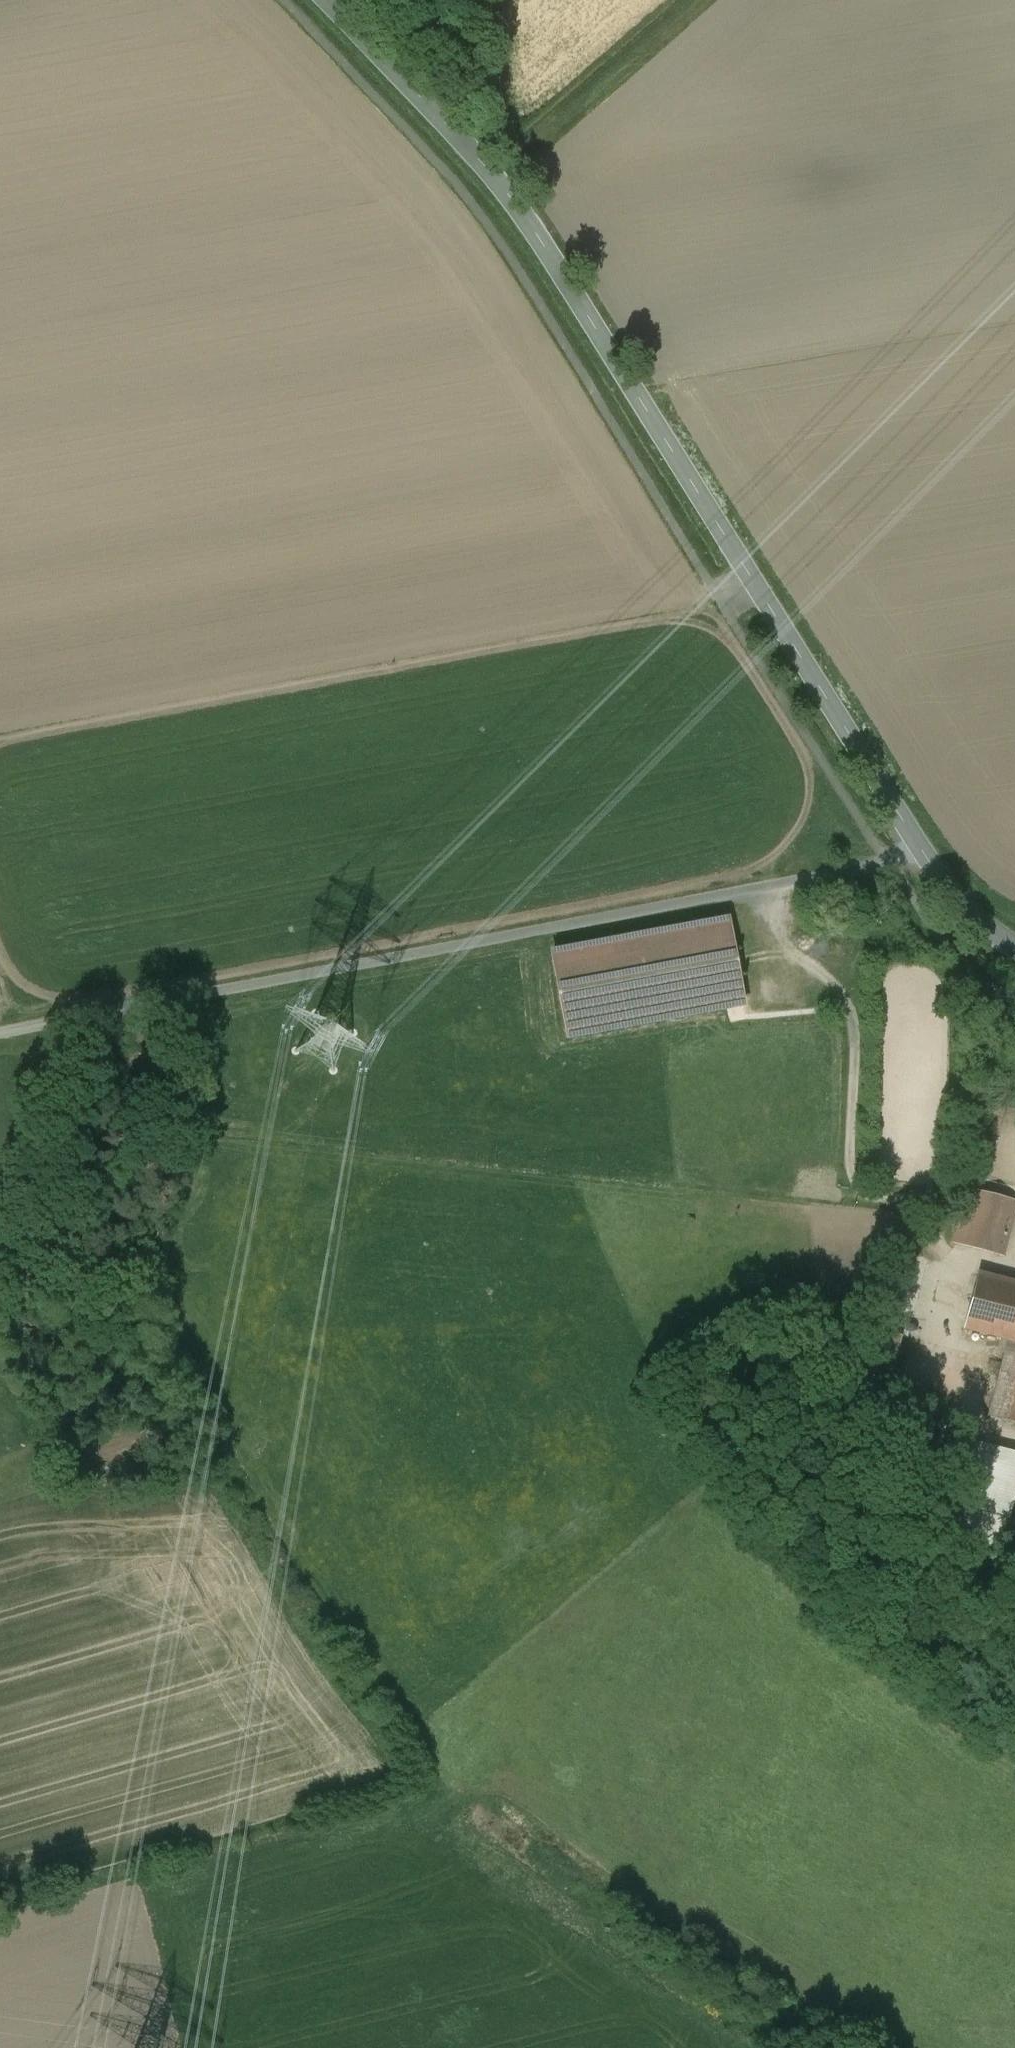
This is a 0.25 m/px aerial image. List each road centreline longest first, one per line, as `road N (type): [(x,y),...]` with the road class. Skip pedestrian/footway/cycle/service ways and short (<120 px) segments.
road 1 (tertiary): [(1014,945),(988,928),(916,842),(510,197),(329,0)]

